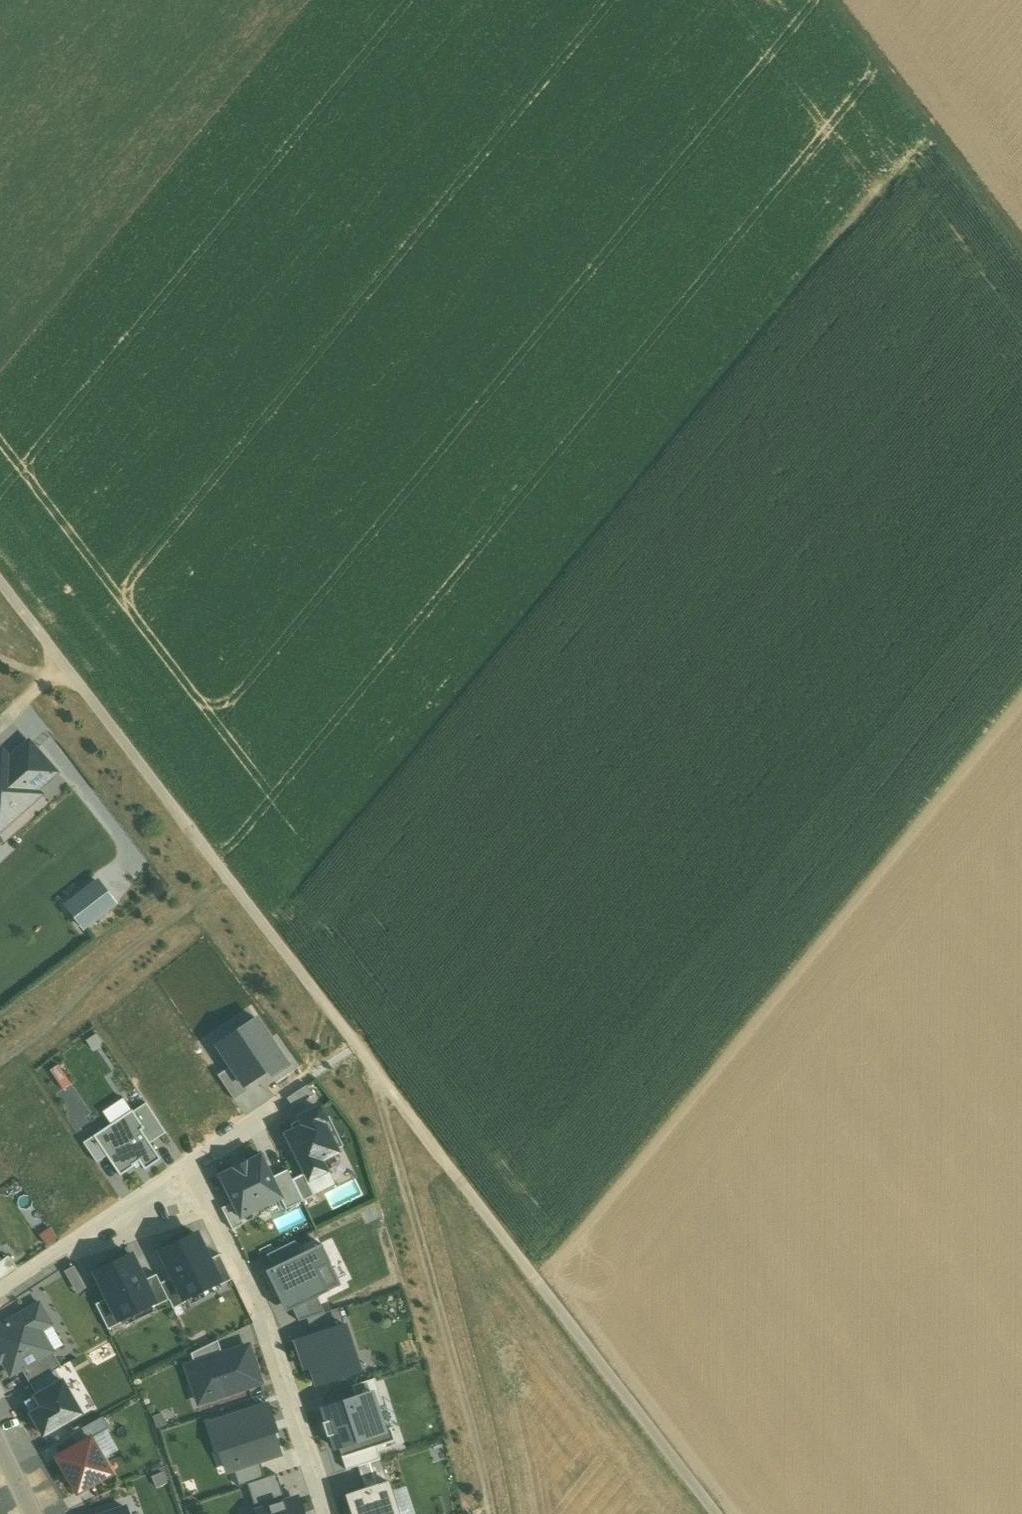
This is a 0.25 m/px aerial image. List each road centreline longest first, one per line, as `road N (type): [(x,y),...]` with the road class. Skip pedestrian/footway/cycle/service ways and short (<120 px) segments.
road 1 (track): [(0,577),(715,1513)]
road 2 (residential): [(329,1513),(265,1318),(189,1166)]
road 3 (track): [(1021,245),(833,0)]
road 4 (residential): [(0,1297),(189,1166)]

